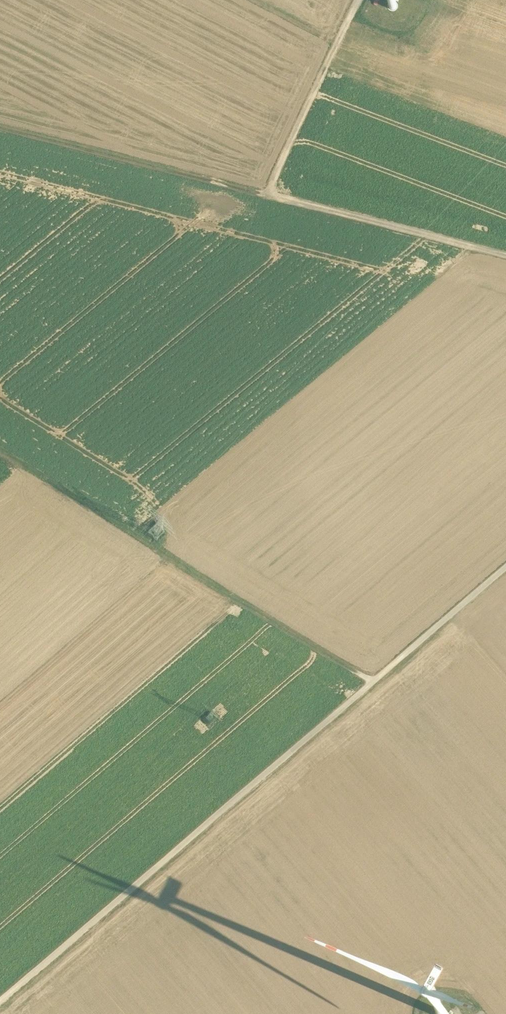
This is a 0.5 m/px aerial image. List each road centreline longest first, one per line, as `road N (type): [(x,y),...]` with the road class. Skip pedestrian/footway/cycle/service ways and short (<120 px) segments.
road 1 (track): [(505,581),(1,1013)]
road 2 (track): [(505,259),(0,130)]
road 3 (track): [(0,452),(381,689)]
road 4 (track): [(274,201),(370,0)]

